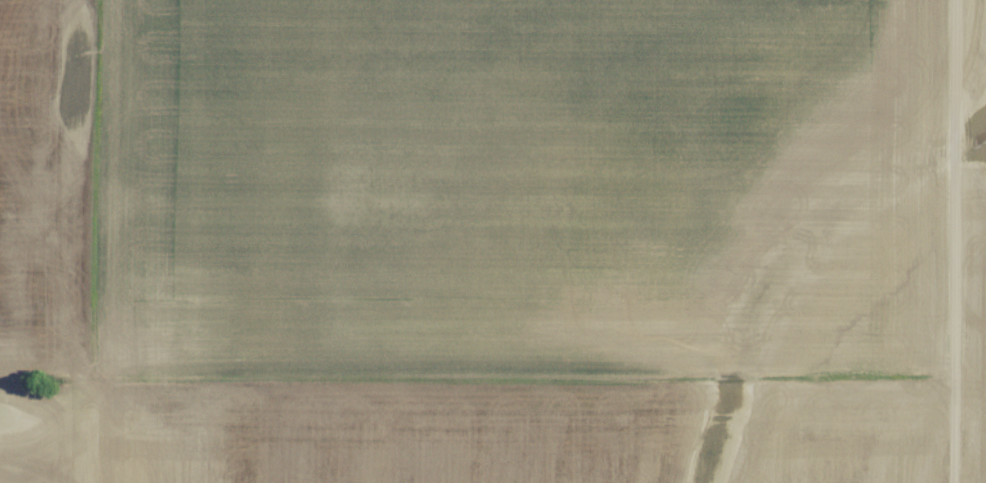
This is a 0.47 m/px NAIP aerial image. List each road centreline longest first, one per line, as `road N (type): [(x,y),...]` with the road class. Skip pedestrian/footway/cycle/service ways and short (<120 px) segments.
road 1 (track): [(952,378),(60,382)]
road 2 (track): [(955,0),(947,482)]
road 3 (track): [(93,382),(98,0)]

